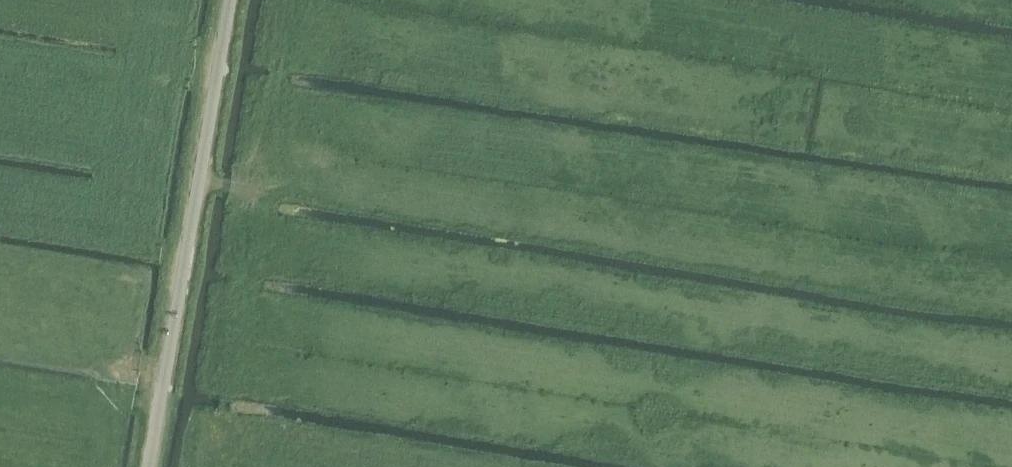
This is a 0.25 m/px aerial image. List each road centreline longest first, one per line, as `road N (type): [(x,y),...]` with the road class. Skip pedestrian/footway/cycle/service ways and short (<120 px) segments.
road 1 (unclassified): [(147,466),(228,0)]

